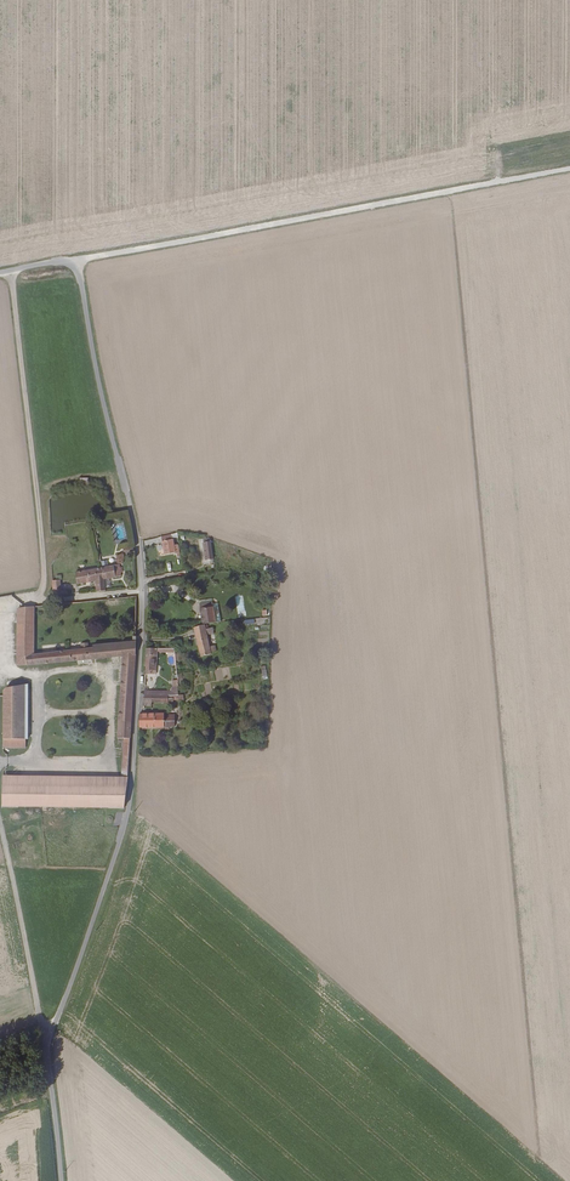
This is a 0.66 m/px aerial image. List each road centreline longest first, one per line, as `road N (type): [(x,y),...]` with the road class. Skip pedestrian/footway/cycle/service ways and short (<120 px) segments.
road 1 (unclassified): [(0,273),(63,262),(80,279),(138,556),(129,802),(45,1058),(60,1180)]
road 2 (track): [(74,267),(569,170)]

